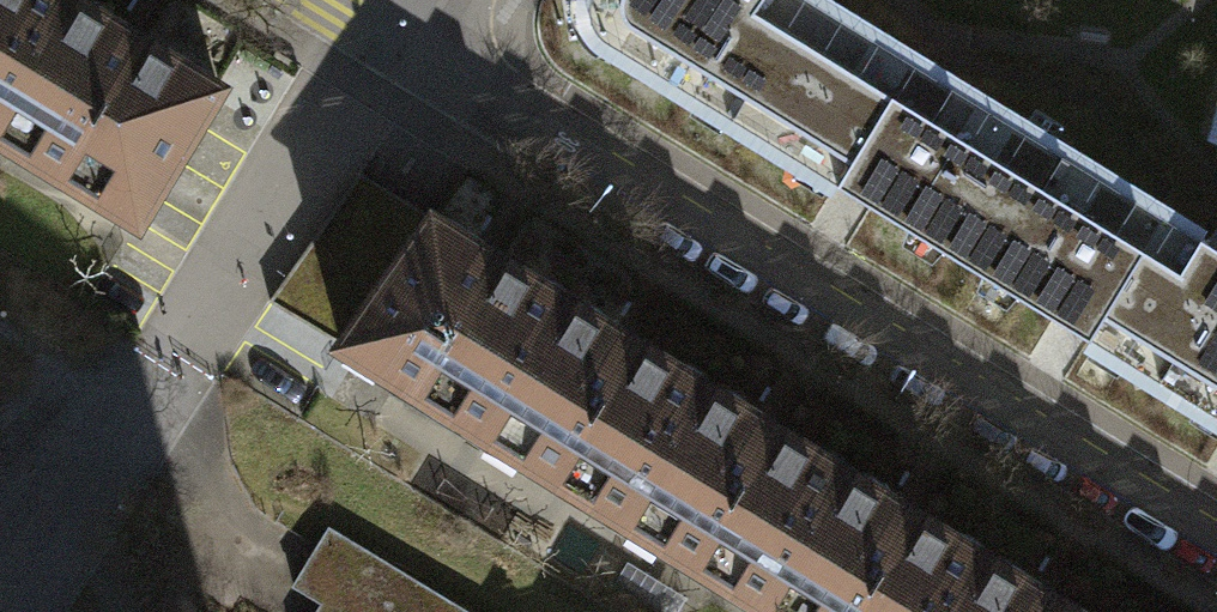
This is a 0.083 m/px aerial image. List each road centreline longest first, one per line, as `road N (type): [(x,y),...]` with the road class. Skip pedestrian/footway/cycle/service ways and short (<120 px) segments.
road 1 (residential): [(400,40),(1216,541)]

